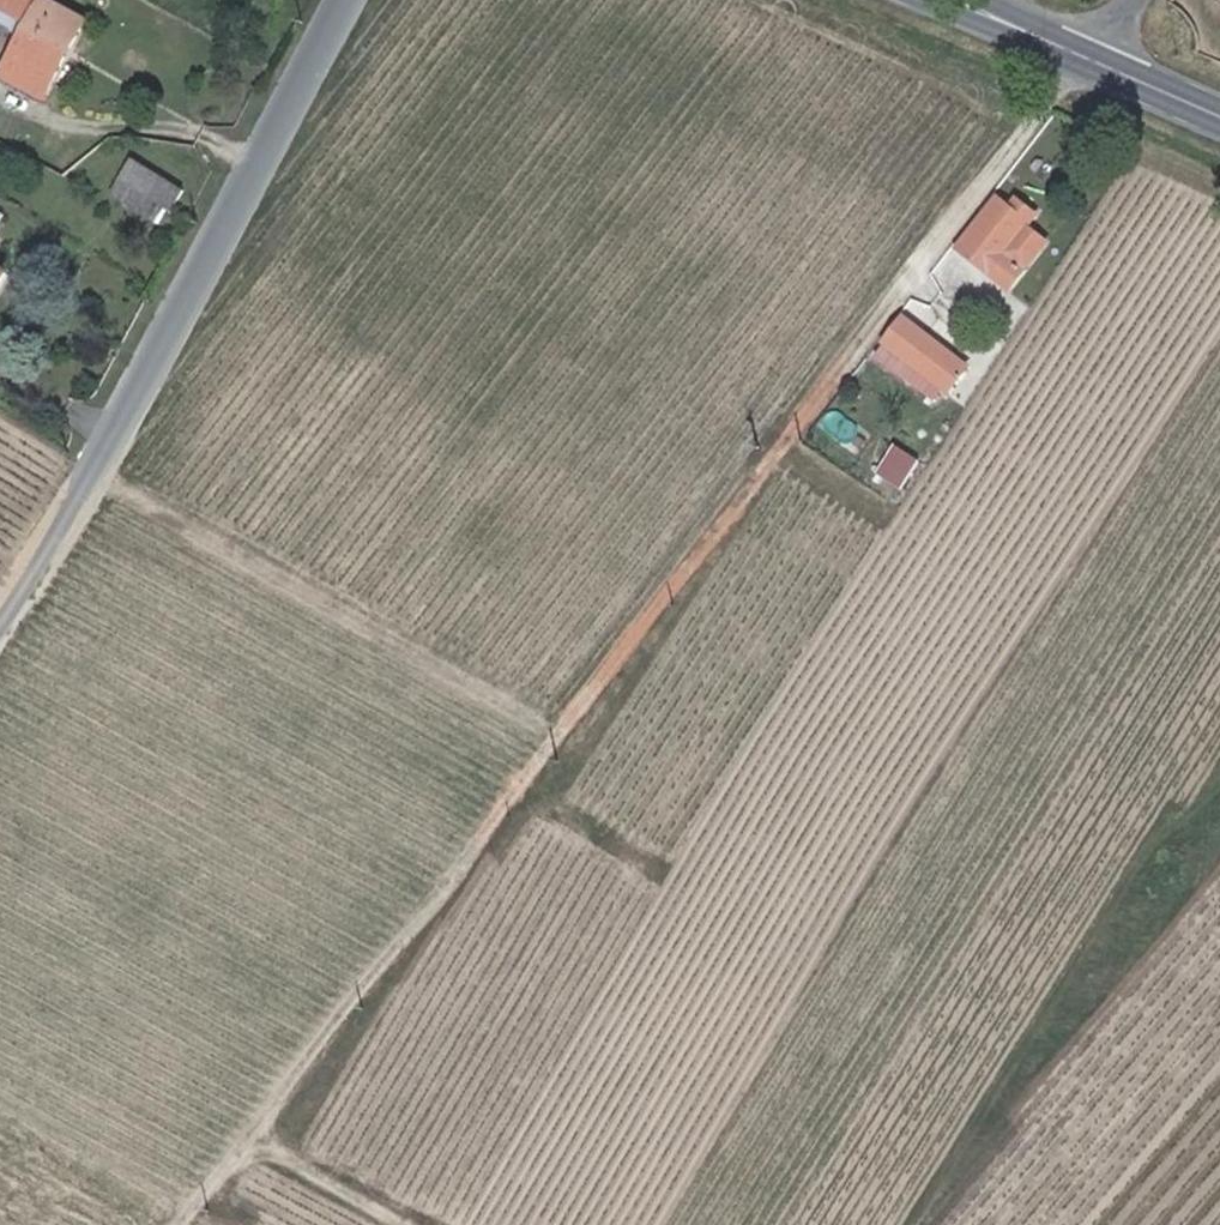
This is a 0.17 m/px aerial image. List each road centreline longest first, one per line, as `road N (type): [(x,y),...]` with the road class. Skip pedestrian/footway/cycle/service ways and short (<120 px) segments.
road 1 (track): [(184,1224),(984,187),(1074,79),(1103,62)]
road 2 (unclassified): [(0,622),(120,434),(346,0)]
road 3 (primary): [(961,0),(1103,62)]
road 4 (primary): [(1103,62),(1219,114)]

